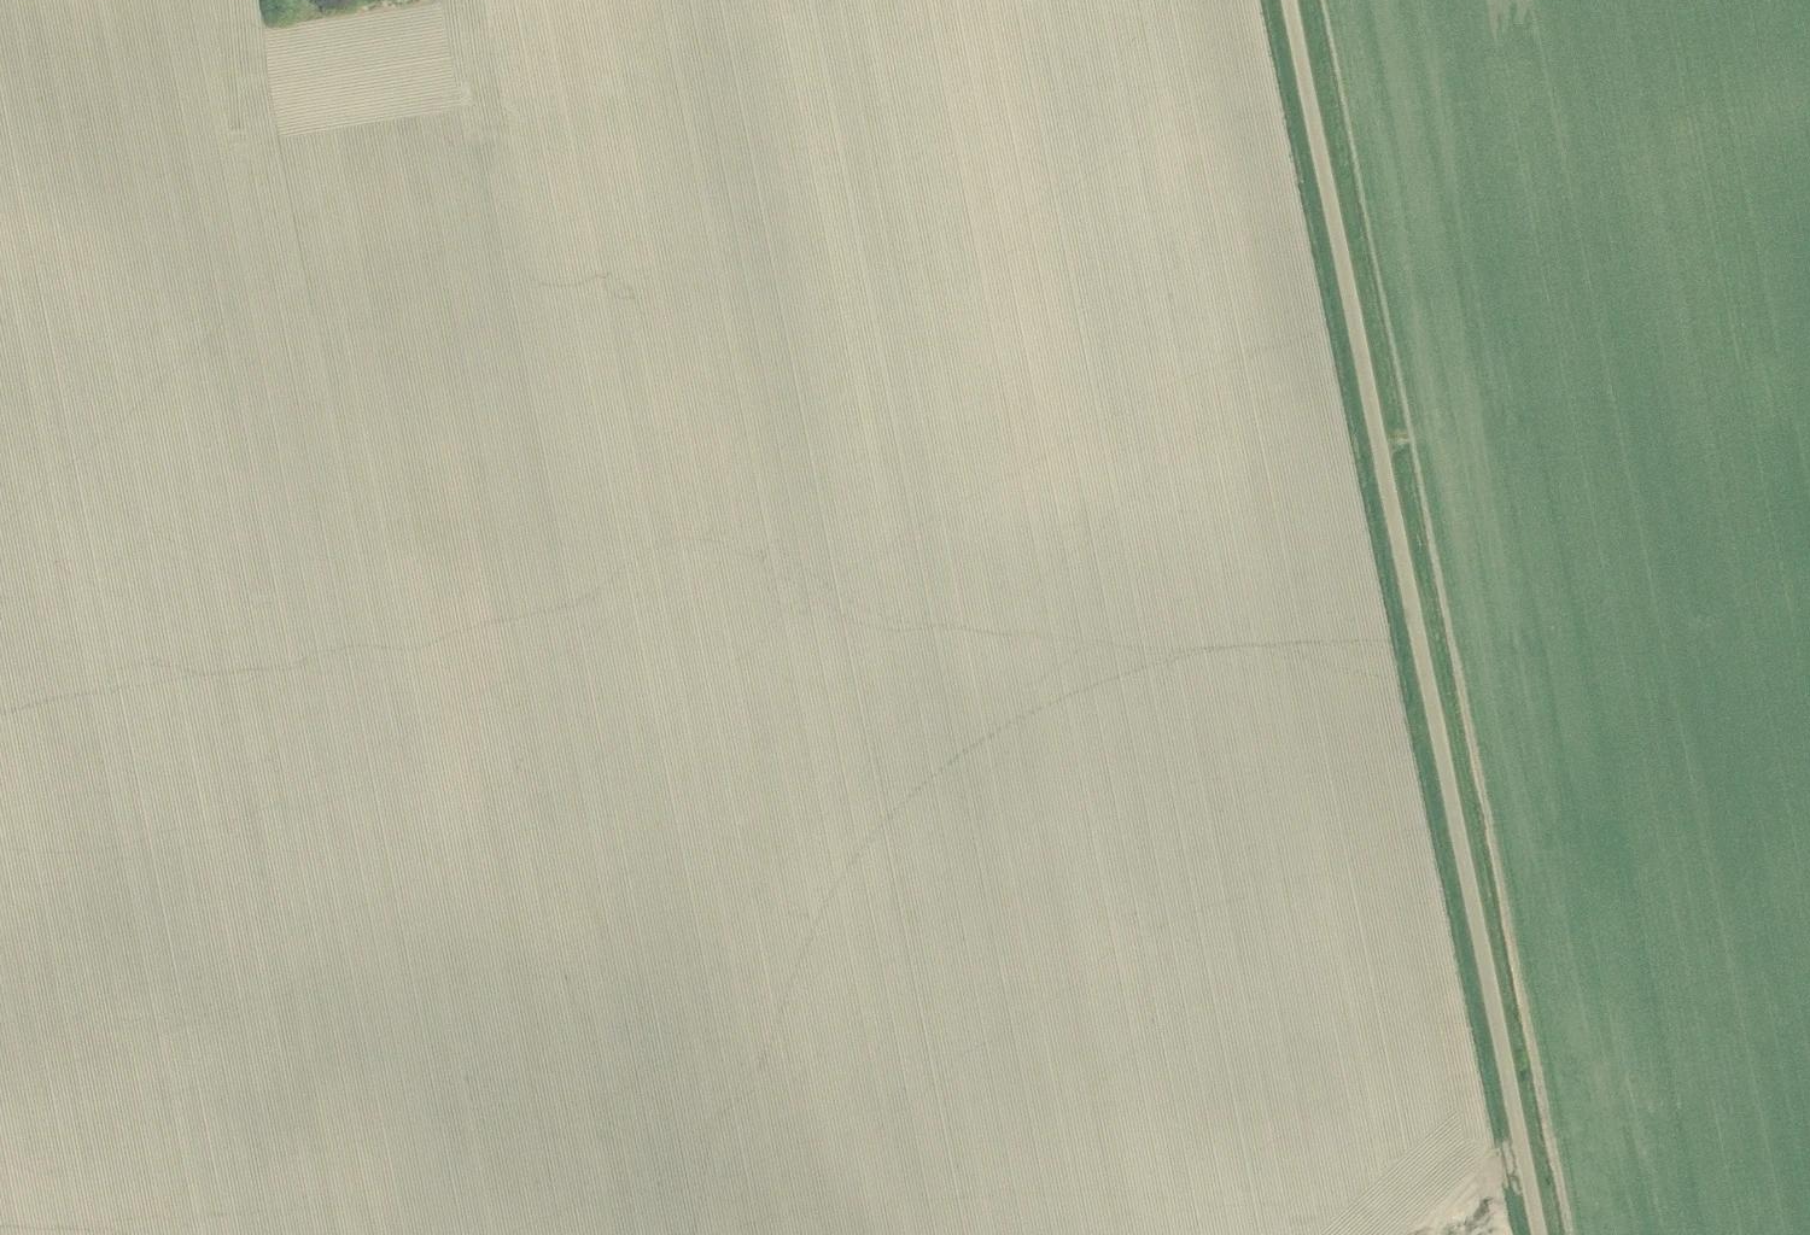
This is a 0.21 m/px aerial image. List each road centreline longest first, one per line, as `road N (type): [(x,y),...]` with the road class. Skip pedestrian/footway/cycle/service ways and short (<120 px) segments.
road 1 (unclassified): [(1541,1234),(1289,0)]

